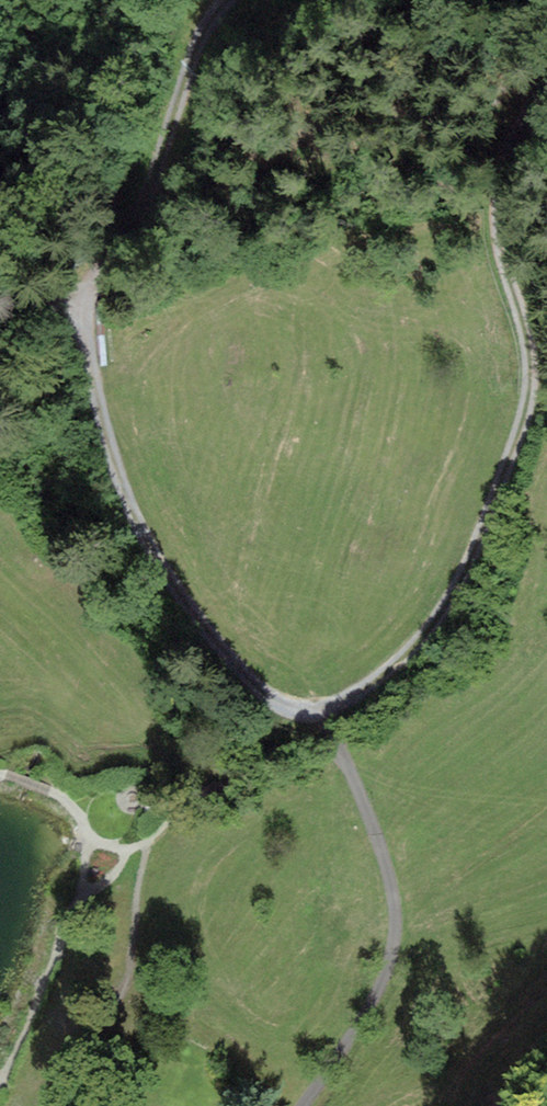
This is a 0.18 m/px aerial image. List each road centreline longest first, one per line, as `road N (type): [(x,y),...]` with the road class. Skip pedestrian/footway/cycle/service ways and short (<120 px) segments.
road 1 (track): [(243,0),(192,41),(178,120),(84,309),(90,388),(122,482),(168,575),(211,645),(290,708),(319,713),(354,699),(425,634),(457,589),(518,446),(531,362),(499,231),(500,189),(546,94)]
road 2 (unclassified): [(319,713),(384,859),(395,926),(373,1001),(302,1105)]

